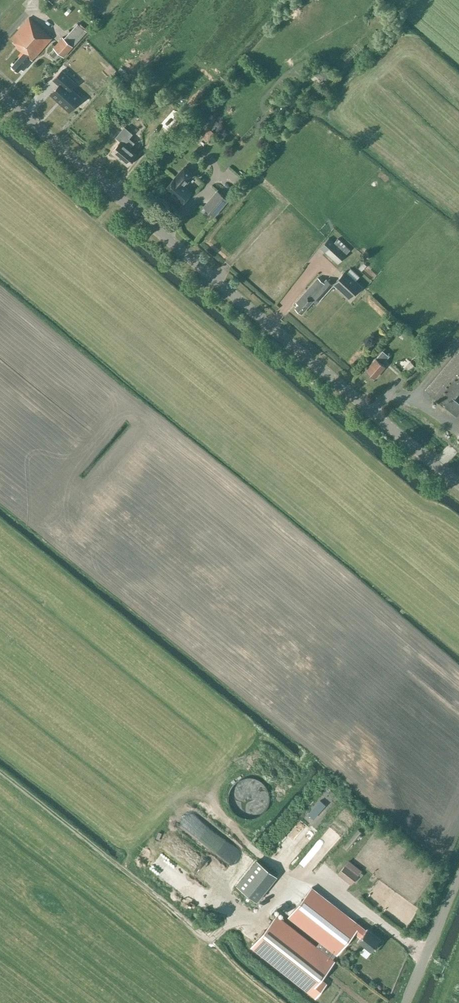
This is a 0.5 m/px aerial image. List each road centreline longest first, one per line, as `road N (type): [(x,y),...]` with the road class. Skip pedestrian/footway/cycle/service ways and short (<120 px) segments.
road 1 (tertiary): [(458,484),(0,96)]
road 2 (unclassified): [(405,1002),(458,877)]

